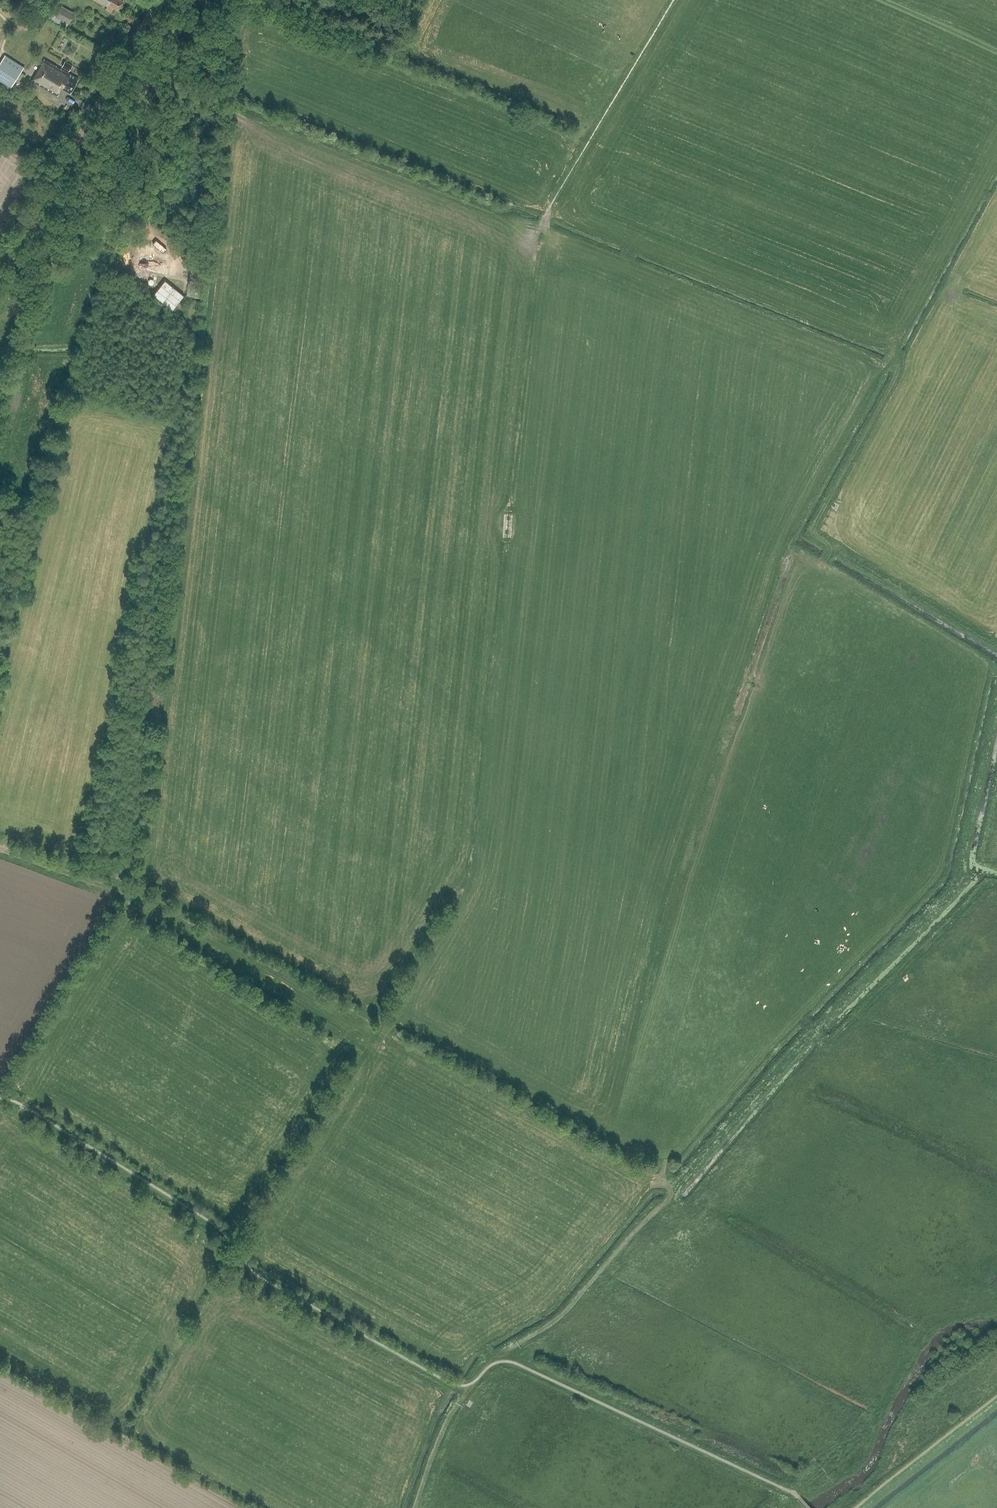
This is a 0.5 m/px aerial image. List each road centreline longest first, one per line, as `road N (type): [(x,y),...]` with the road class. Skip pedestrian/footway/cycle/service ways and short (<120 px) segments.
road 1 (track): [(501,1362),(577,1301),(797,1046),(815,1036),(834,1038),(973,898),(996,885)]
road 2 (track): [(0,848),(128,894),(367,1028)]
road 3 (unclassified): [(0,256),(33,222),(162,0)]
road 4 (track): [(795,1494),(850,1455),(929,1327),(996,1307)]
road 5 (track): [(0,1083),(117,890)]
road 6 (track): [(33,222),(172,236)]
road 7 (track): [(462,1386),(414,1507)]
road 8 (track): [(114,81),(187,86),(232,112)]

